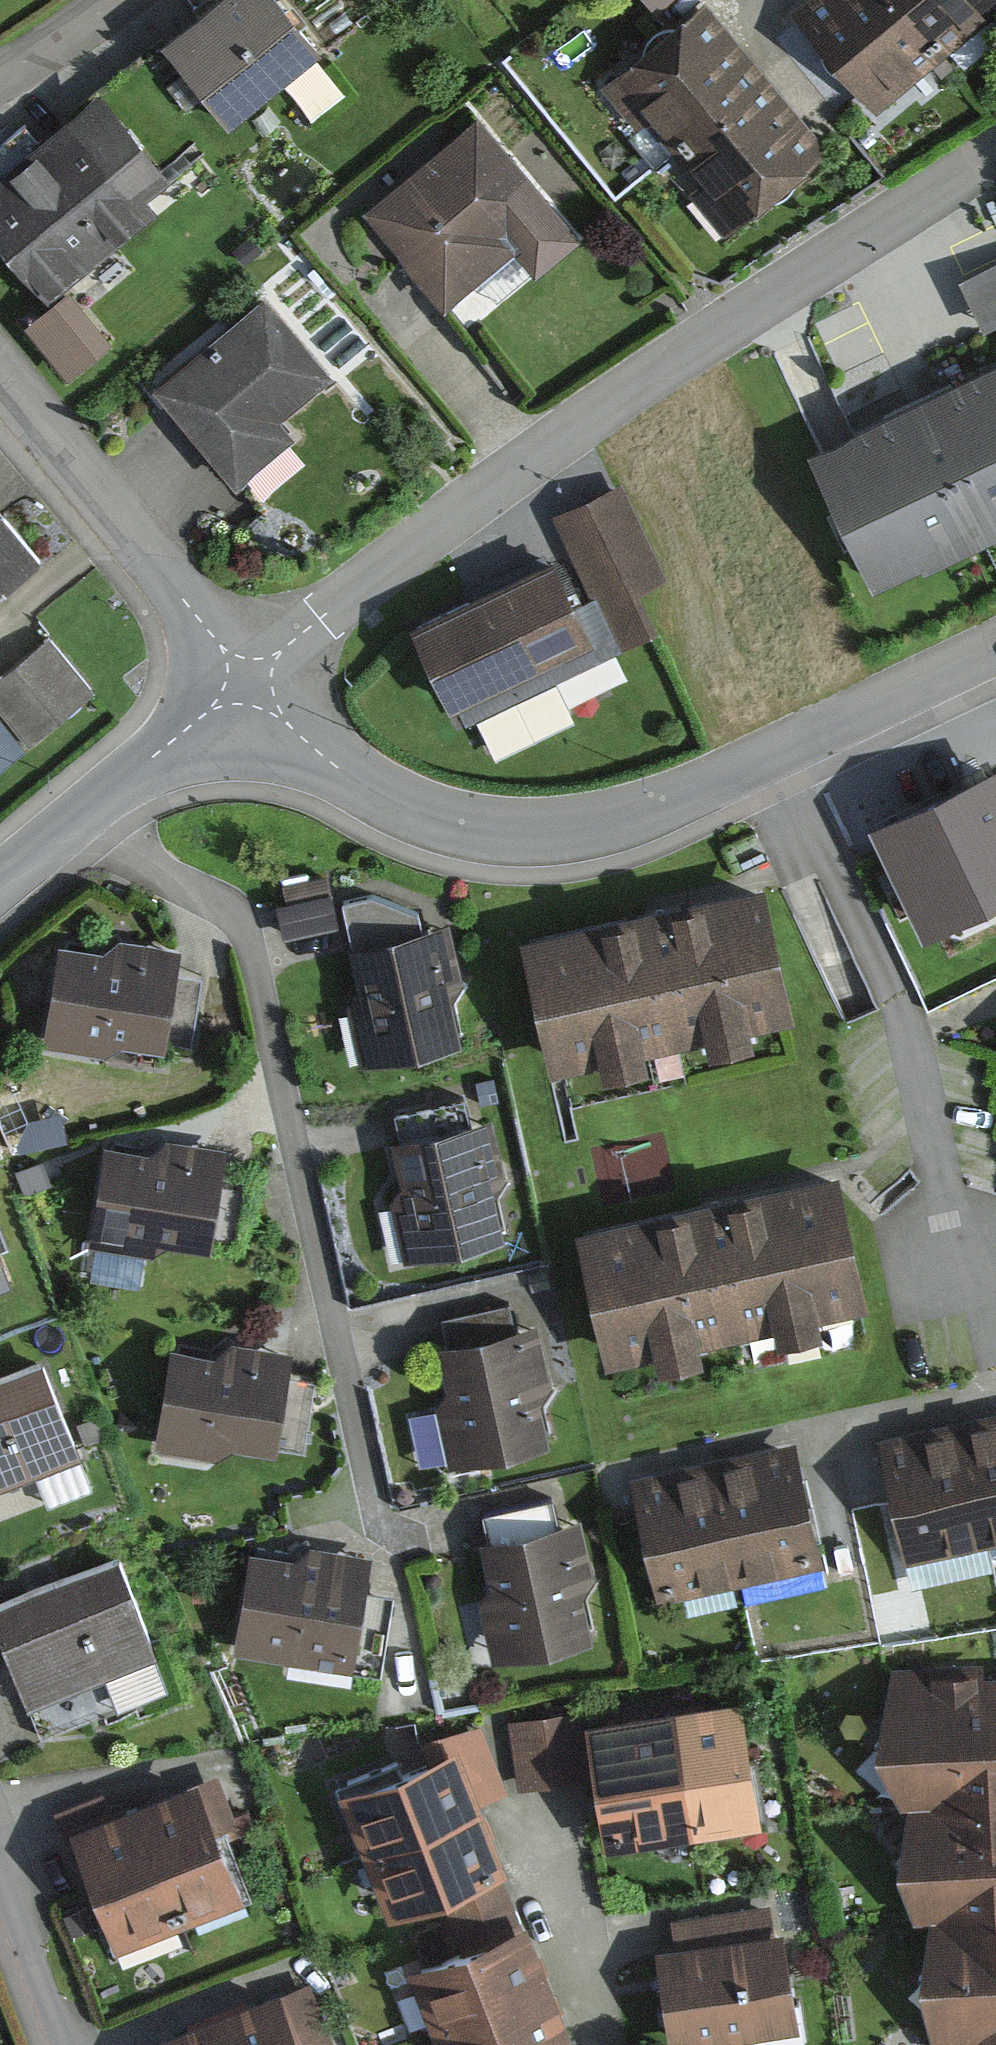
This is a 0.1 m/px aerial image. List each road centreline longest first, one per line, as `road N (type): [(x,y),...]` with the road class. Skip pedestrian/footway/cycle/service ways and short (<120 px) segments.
road 1 (residential): [(247,681),(546,446),(995,151)]
road 2 (residential): [(995,646),(674,800),(631,816),(534,833),(490,832),(403,806),(338,768),(247,681)]
road 3 (residential): [(247,681),(0,376)]
road 4 (residential): [(247,681),(0,874)]
road 5 (residential): [(61,2044),(0,1868)]
road 6 (residential): [(129,0),(0,75)]

